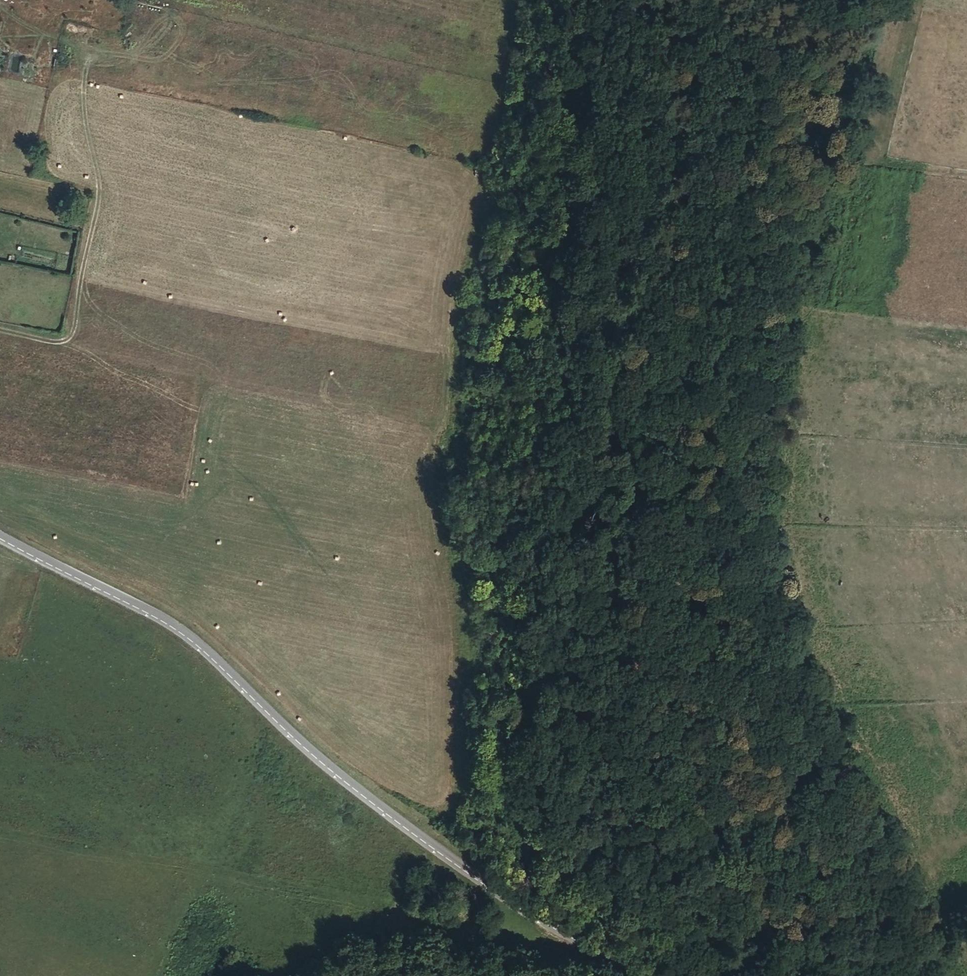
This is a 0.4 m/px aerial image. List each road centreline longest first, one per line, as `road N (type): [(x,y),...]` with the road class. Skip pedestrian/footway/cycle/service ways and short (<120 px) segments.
road 1 (unclassified): [(666,975),(533,913),(440,851),(334,772),(183,633),(0,537)]

